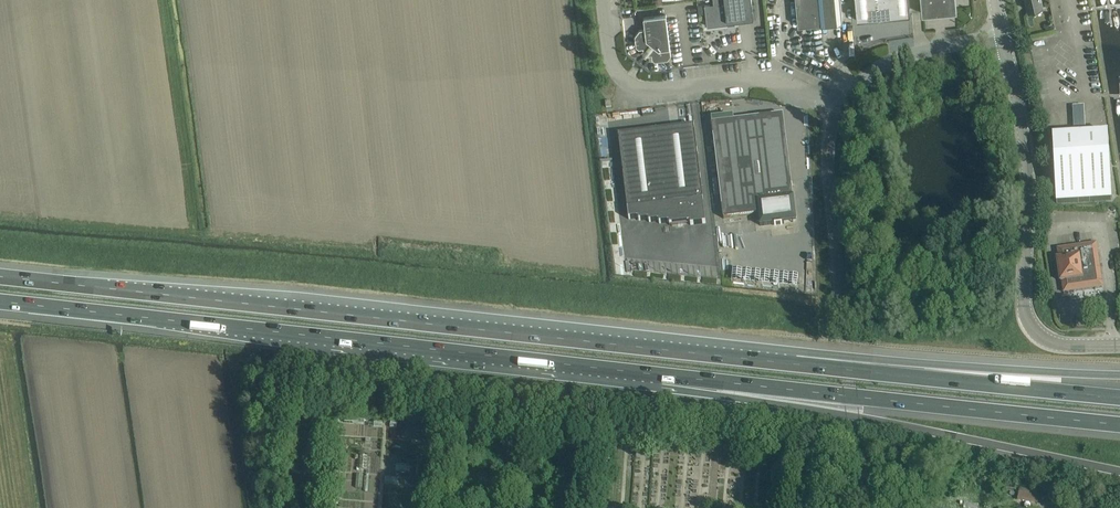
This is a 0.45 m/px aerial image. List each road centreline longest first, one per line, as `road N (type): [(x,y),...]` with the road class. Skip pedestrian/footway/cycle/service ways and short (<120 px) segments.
road 1 (motorway): [(795,363),(0,276)]
road 2 (motorway): [(0,301),(658,374)]
road 3 (motorway): [(658,374),(1119,470)]
road 4 (motorway): [(658,374),(1119,424)]
road 5 (unclassified): [(863,507),(828,175),(838,105)]
road 6 (unclassified): [(1119,344),(1052,341),(1026,316),(1028,133),(1004,35)]
road 7 (motorway): [(1119,397),(795,363)]
road 8 (motorway): [(1119,375),(831,355),(795,363)]
road 9 (unclassified): [(838,105),(761,78),(641,88),(619,77),(600,0)]
road 10 (unclassified): [(838,105),(884,64),(1004,35)]

